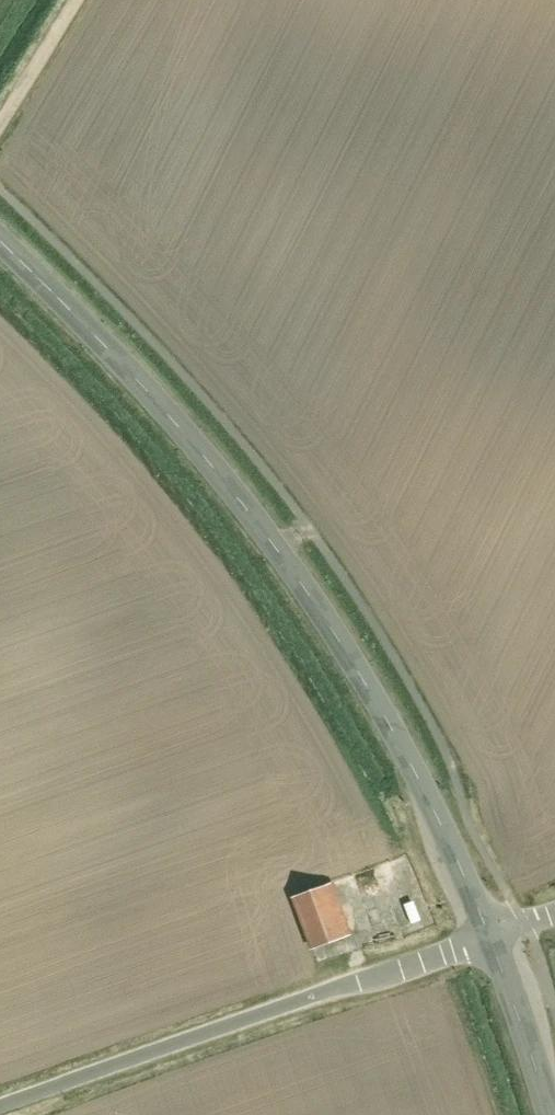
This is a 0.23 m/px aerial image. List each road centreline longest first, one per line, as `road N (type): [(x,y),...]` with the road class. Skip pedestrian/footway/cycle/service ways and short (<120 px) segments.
road 1 (tertiary): [(0,242),(114,354),(276,549),(394,731),(490,937)]
road 2 (residential): [(490,937),(0,1111)]
road 3 (tertiary): [(490,937),(550,1114)]
road 4 (track): [(75,0),(0,123)]

